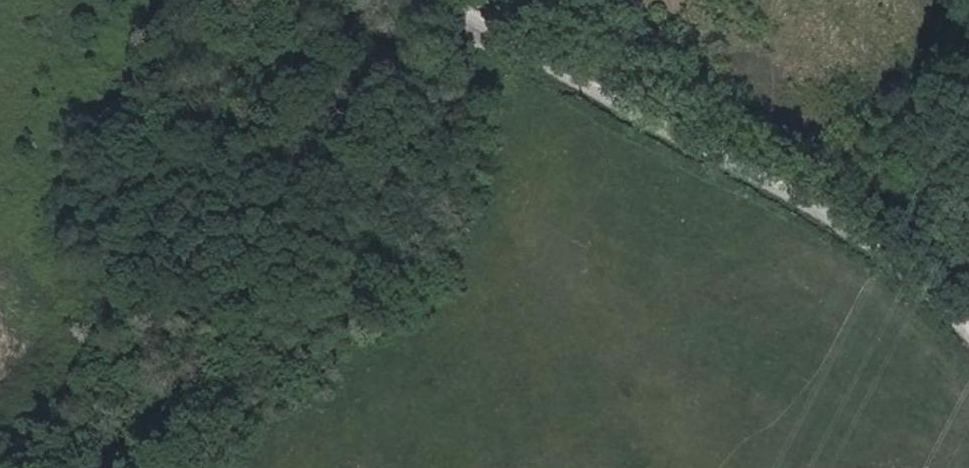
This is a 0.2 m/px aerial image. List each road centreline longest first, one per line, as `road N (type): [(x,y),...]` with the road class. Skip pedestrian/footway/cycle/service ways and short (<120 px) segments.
road 1 (unclassified): [(968,321),(894,254),(816,204),(442,0)]

